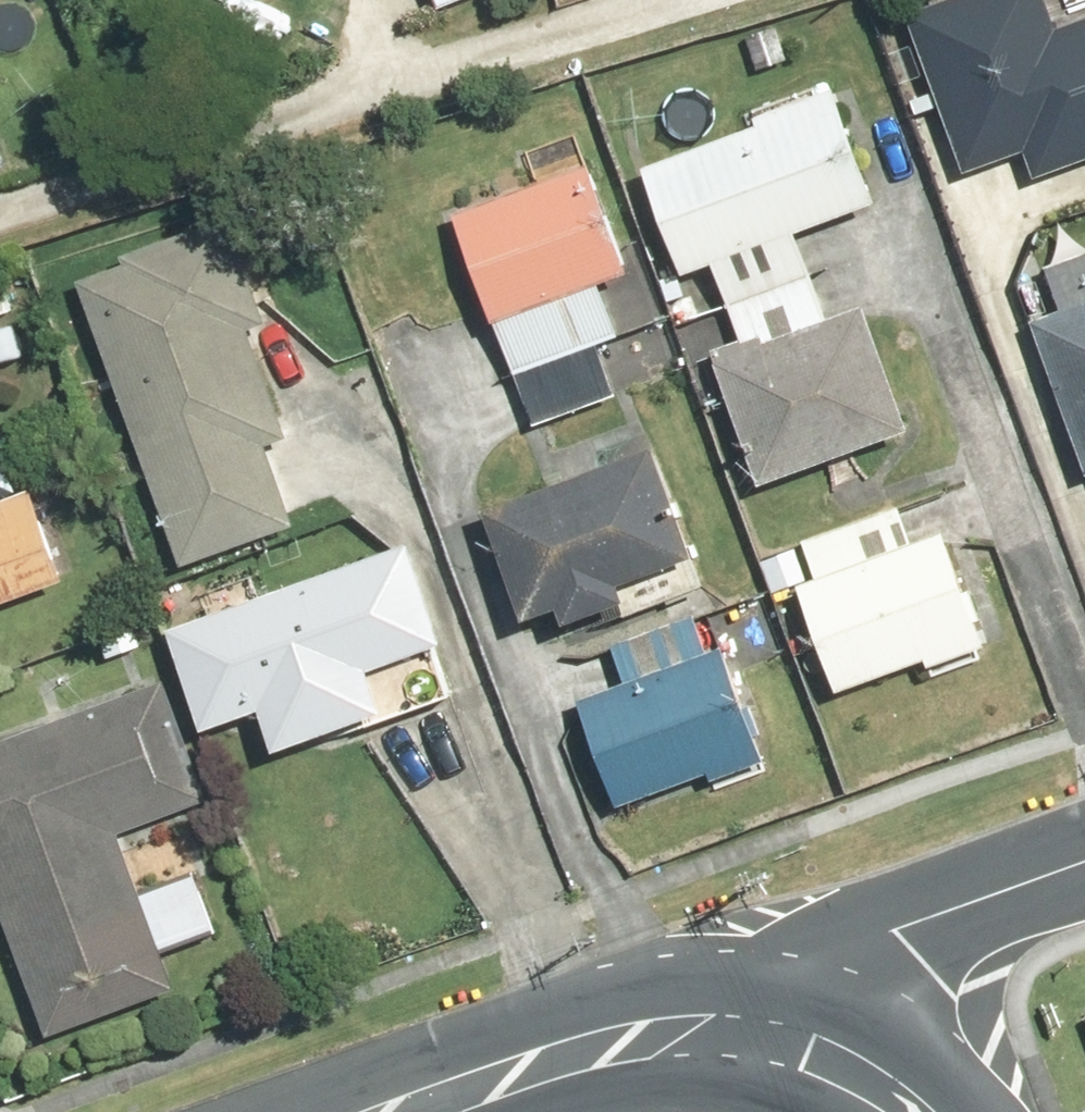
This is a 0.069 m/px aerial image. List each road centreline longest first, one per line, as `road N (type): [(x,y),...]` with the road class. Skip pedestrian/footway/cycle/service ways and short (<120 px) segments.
road 1 (secondary): [(426,1111),(569,1059),(698,1036),(835,1052)]
road 2 (residential): [(835,1052),(891,978),(985,900),(1084,864)]

